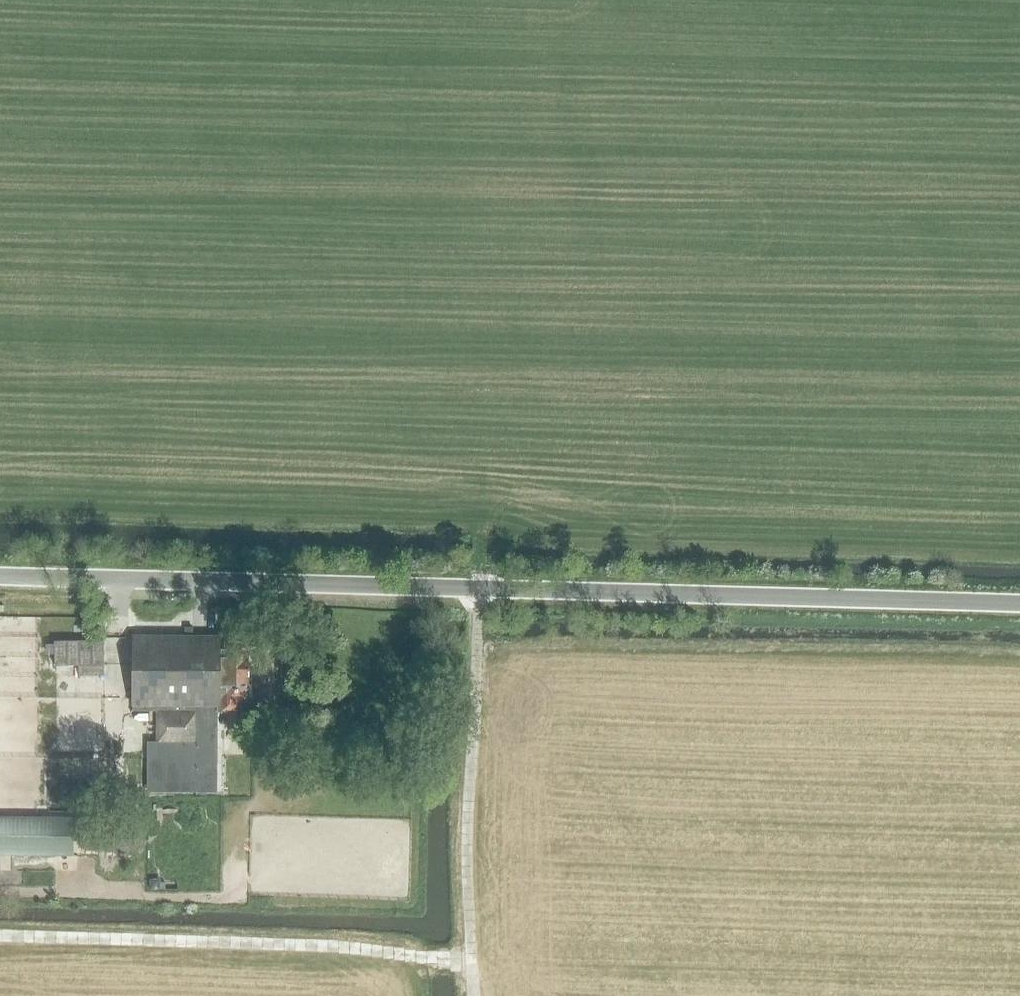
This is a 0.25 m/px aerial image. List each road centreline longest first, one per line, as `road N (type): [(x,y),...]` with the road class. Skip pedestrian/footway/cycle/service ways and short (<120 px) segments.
road 1 (tertiary): [(0,576),(1019,603)]
road 2 (track): [(0,936),(470,958)]
road 3 (track): [(478,589),(467,814),(473,995)]

